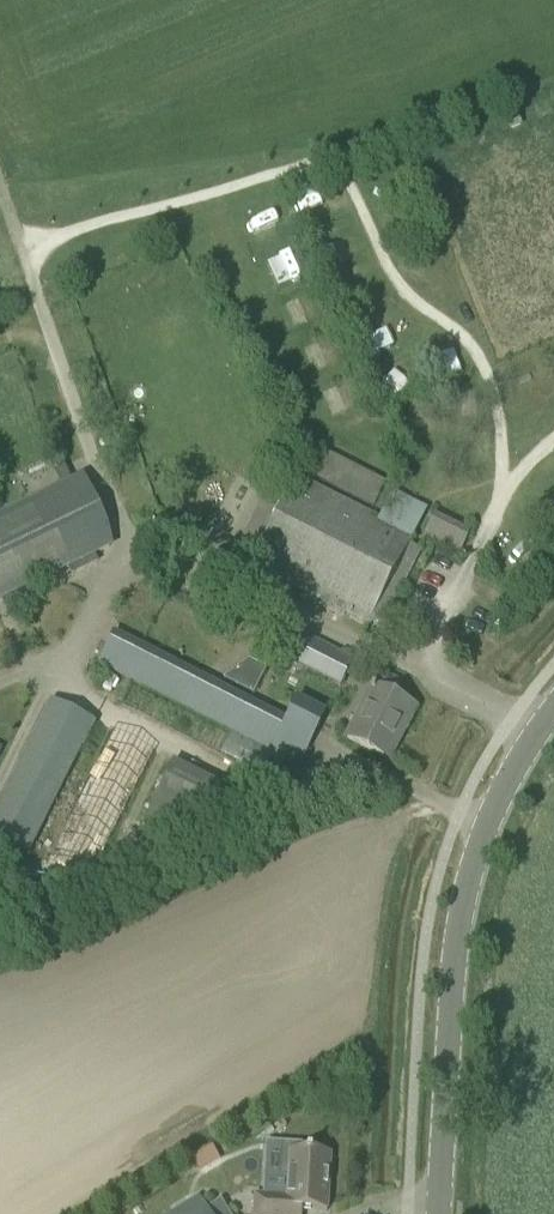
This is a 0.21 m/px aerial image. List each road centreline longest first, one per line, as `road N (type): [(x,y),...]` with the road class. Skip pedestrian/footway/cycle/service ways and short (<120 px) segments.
road 1 (tertiary): [(441,1213),(457,969),(470,889),(524,750),(553,714)]

